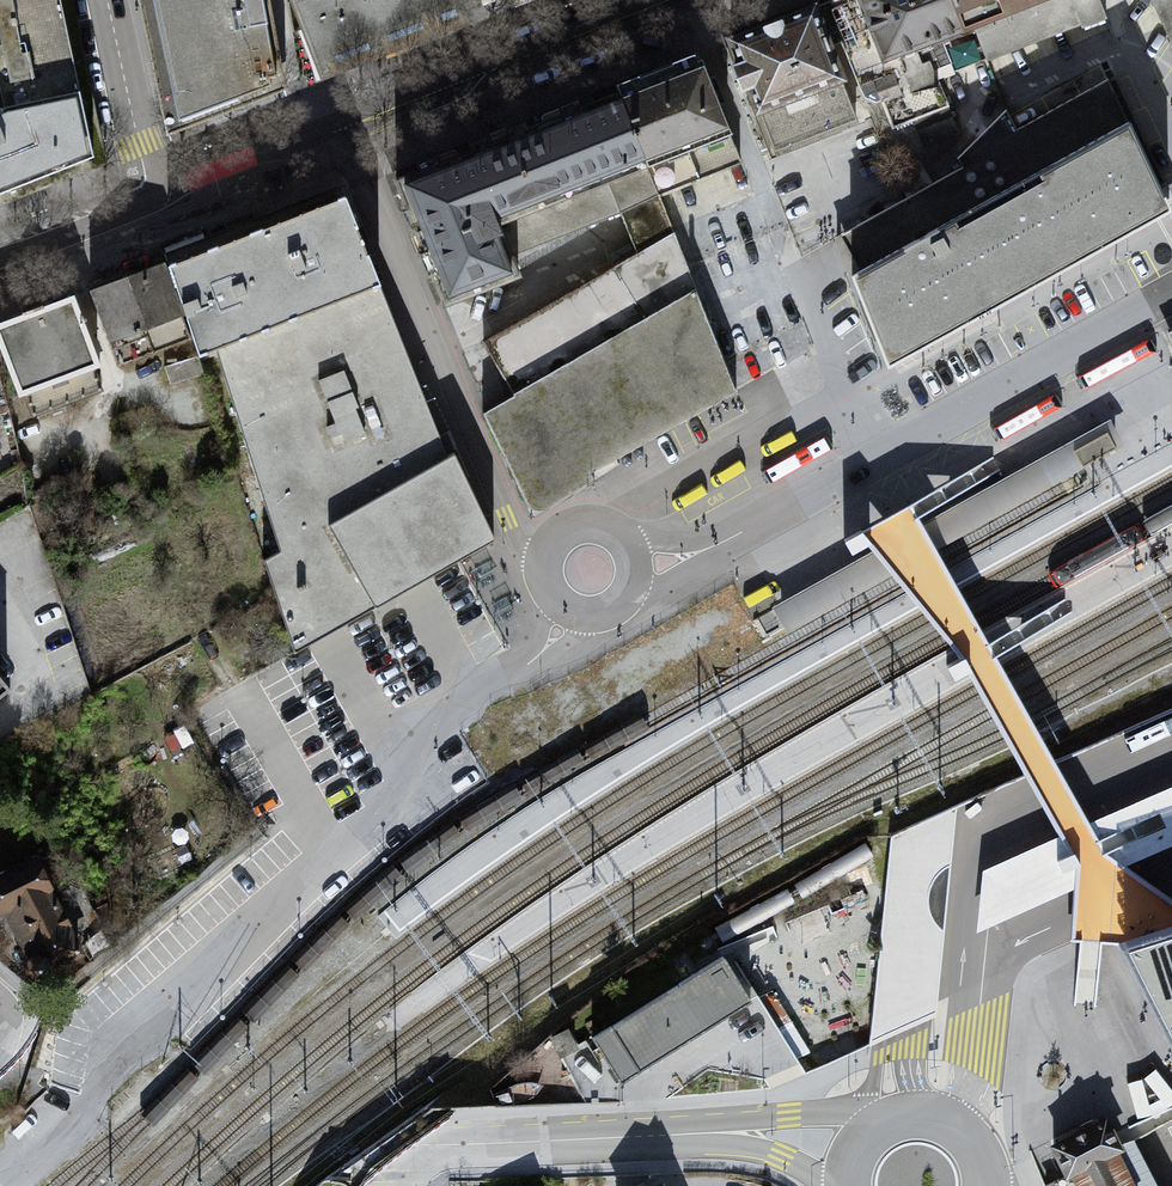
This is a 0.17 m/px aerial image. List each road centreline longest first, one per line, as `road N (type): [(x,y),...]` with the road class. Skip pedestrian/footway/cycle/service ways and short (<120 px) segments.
road 1 (residential): [(589,570),(539,657),(442,714),(422,737),(401,796),(0,1177)]
road 2 (residential): [(347,134),(524,553),(589,570)]
road 3 (residential): [(1171,297),(774,515)]
road 4 (tertiary): [(856,1152),(791,1136),(707,1133),(436,1145)]
road 5 (residential): [(347,134),(668,0)]
road 6 (secondary): [(157,210),(140,165),(106,0)]
road 7 (residential): [(589,570),(649,593),(774,515)]
road 8 (residential): [(157,210),(347,134)]
road 9 (residential): [(774,515),(709,533),(648,538),(589,570)]
road 10 (secondary): [(0,272),(157,210)]
road 11 (tertiary): [(985,1185),(979,1154),(954,1126),(901,1117)]

